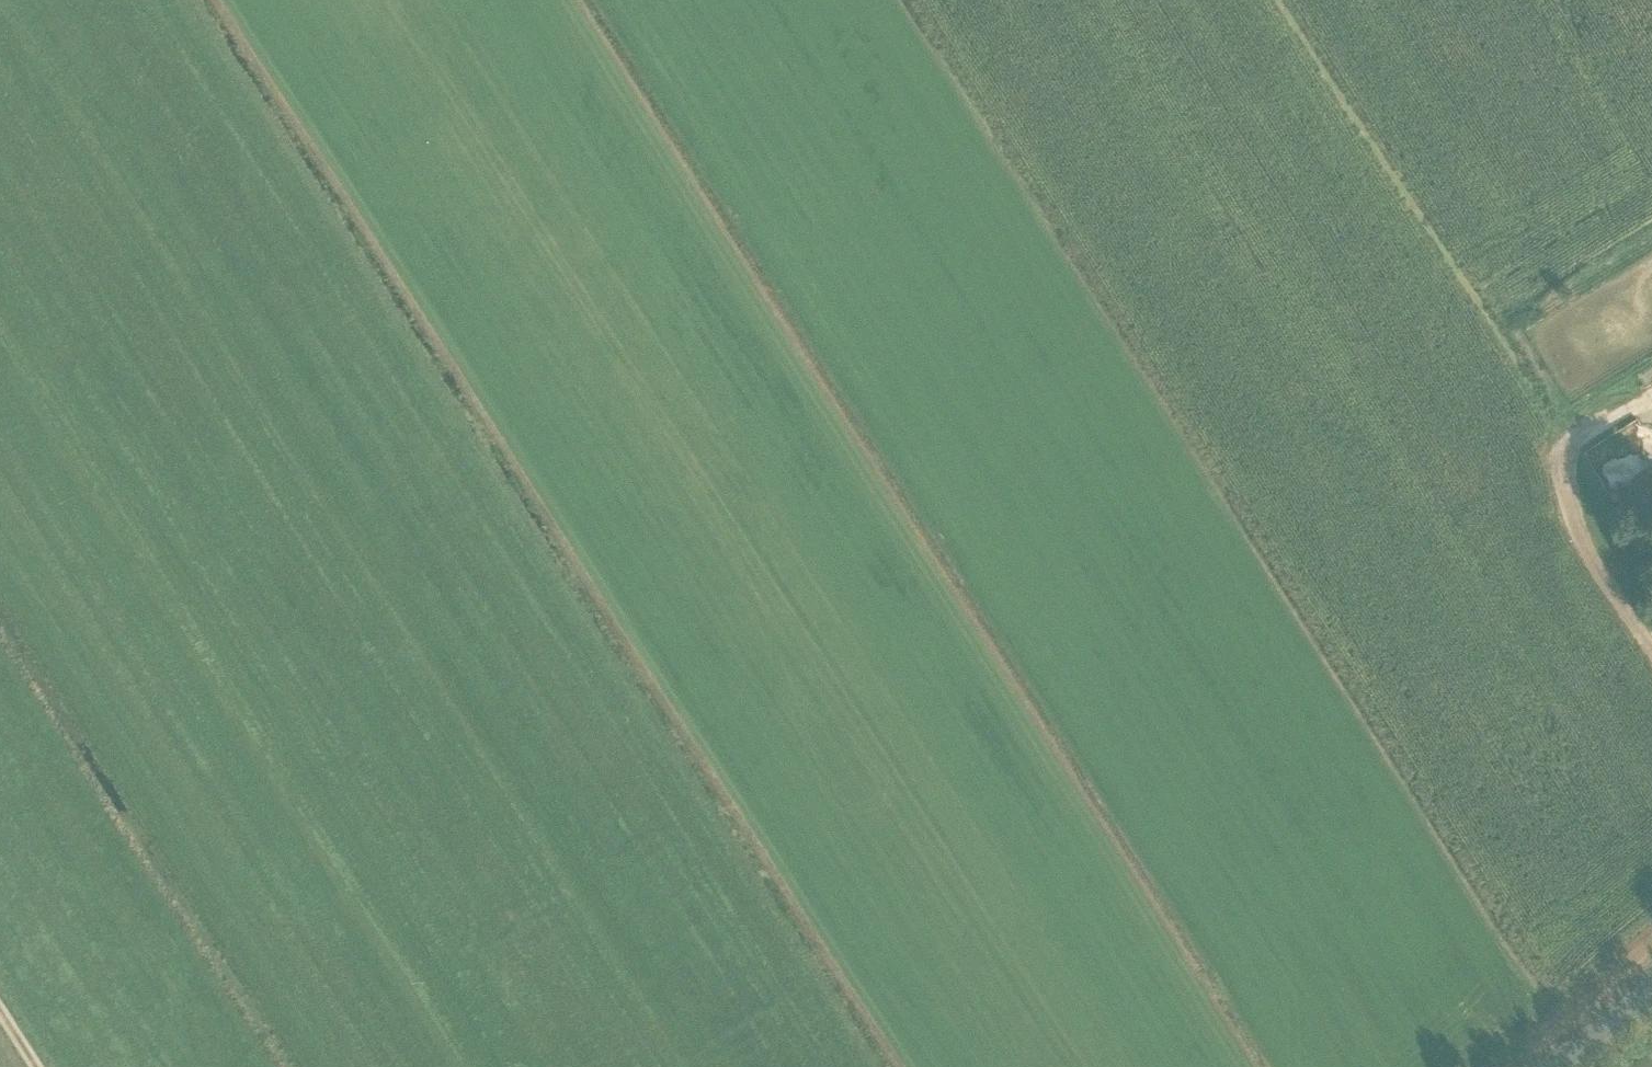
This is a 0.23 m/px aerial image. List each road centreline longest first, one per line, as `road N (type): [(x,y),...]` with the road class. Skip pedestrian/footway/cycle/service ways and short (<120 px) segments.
road 1 (tertiary): [(1550,1066),(1651,985)]

